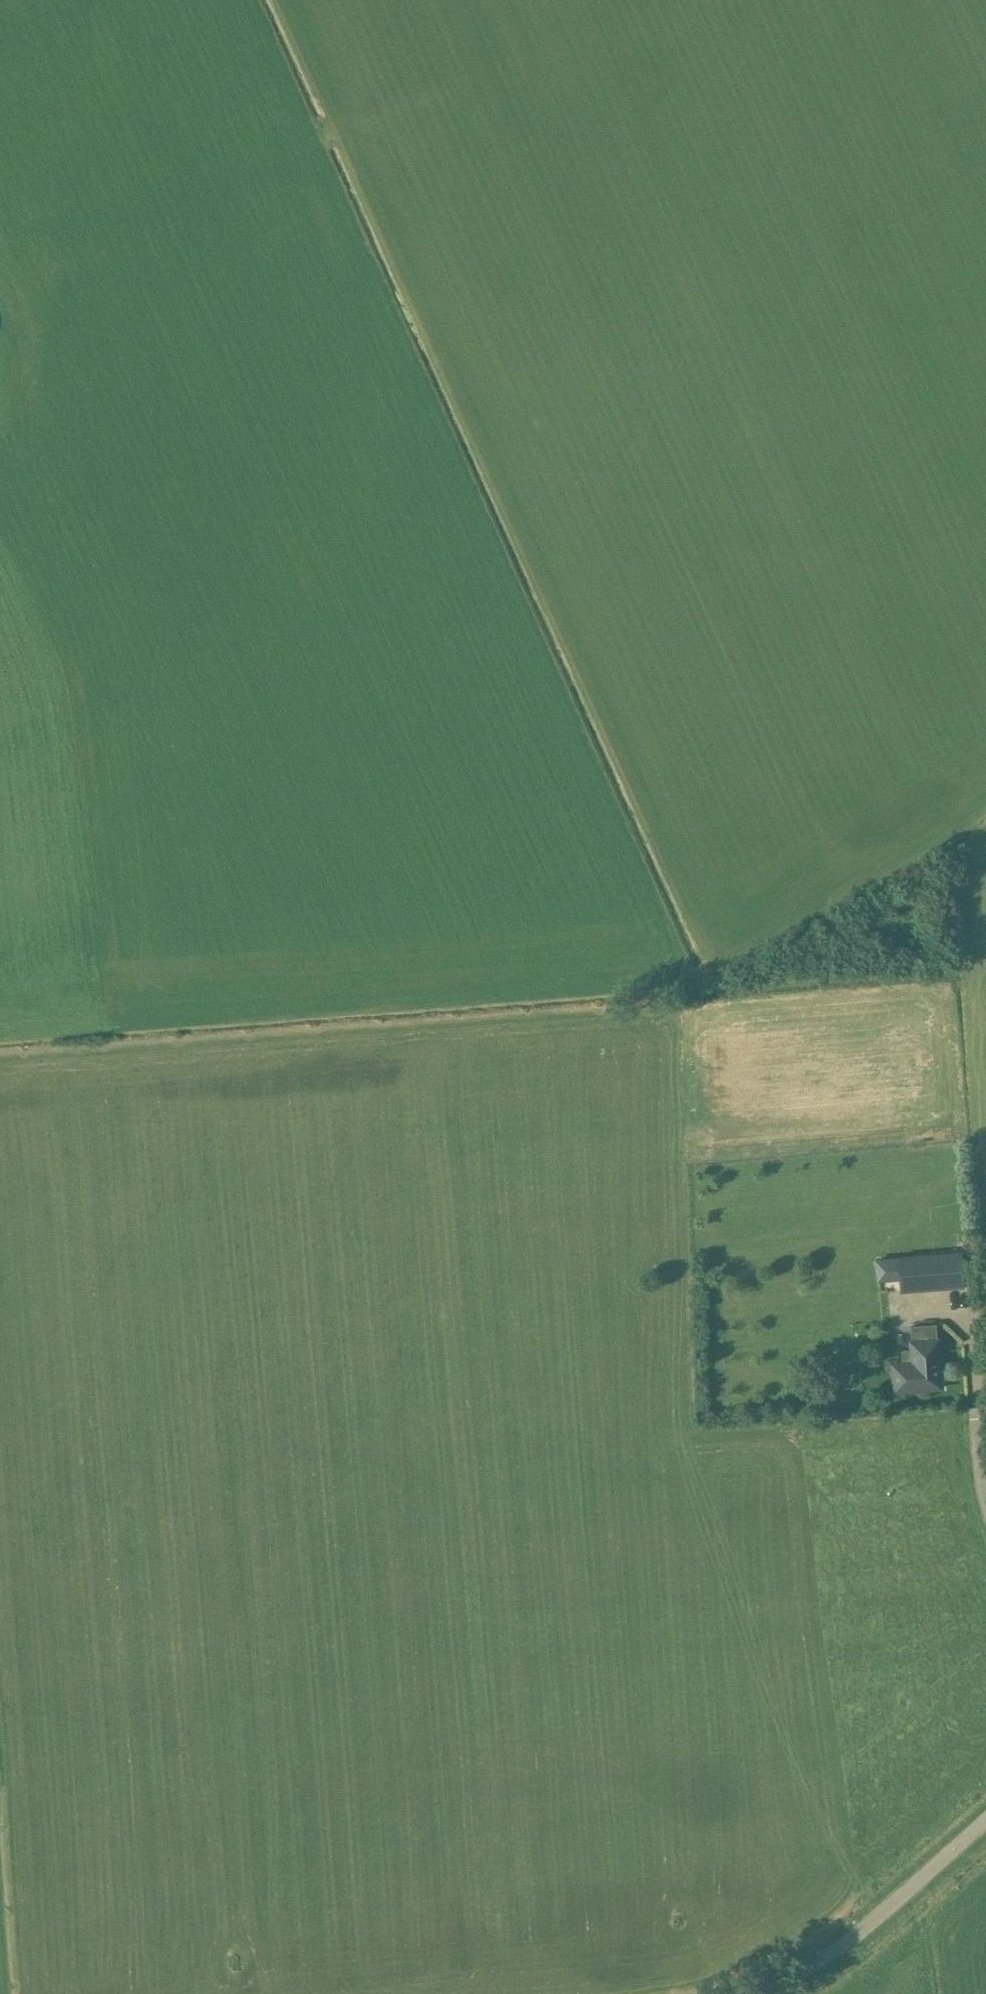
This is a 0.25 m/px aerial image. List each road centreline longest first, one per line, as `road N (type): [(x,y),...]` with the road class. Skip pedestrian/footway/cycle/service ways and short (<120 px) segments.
road 1 (unclassified): [(765,1993),(857,1940),(985,1824)]

